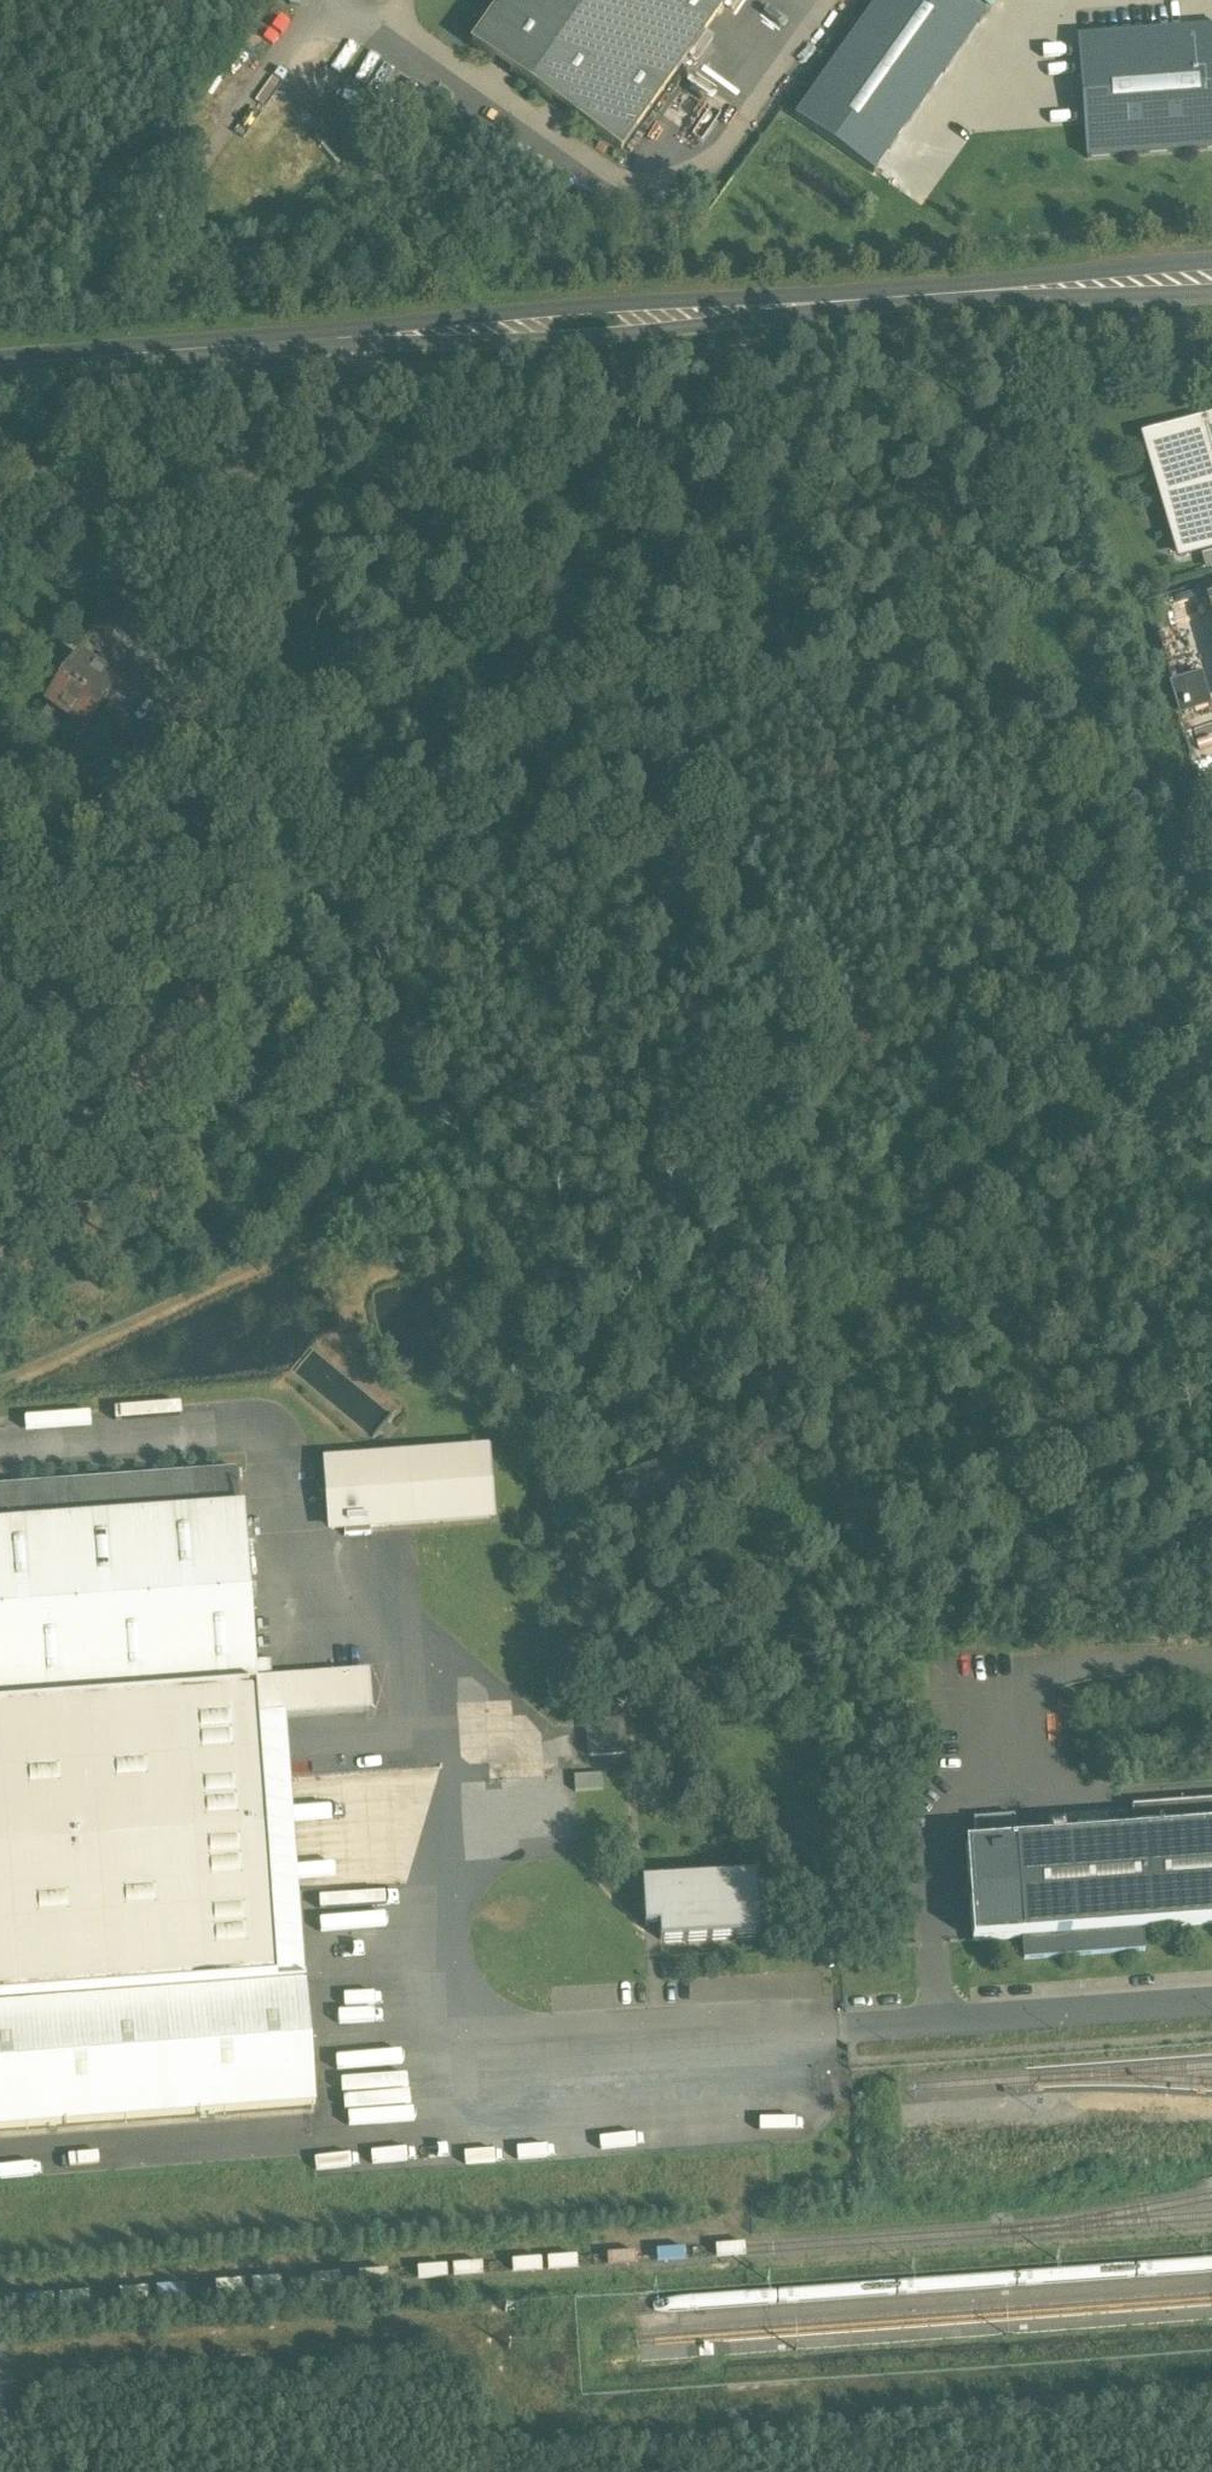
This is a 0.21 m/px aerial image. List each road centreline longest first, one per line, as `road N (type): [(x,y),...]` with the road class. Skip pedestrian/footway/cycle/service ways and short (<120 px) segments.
road 1 (tertiary): [(0,365),(951,294)]
road 2 (tertiary): [(1211,262),(951,294)]
road 3 (tertiary): [(951,294),(1211,293)]

